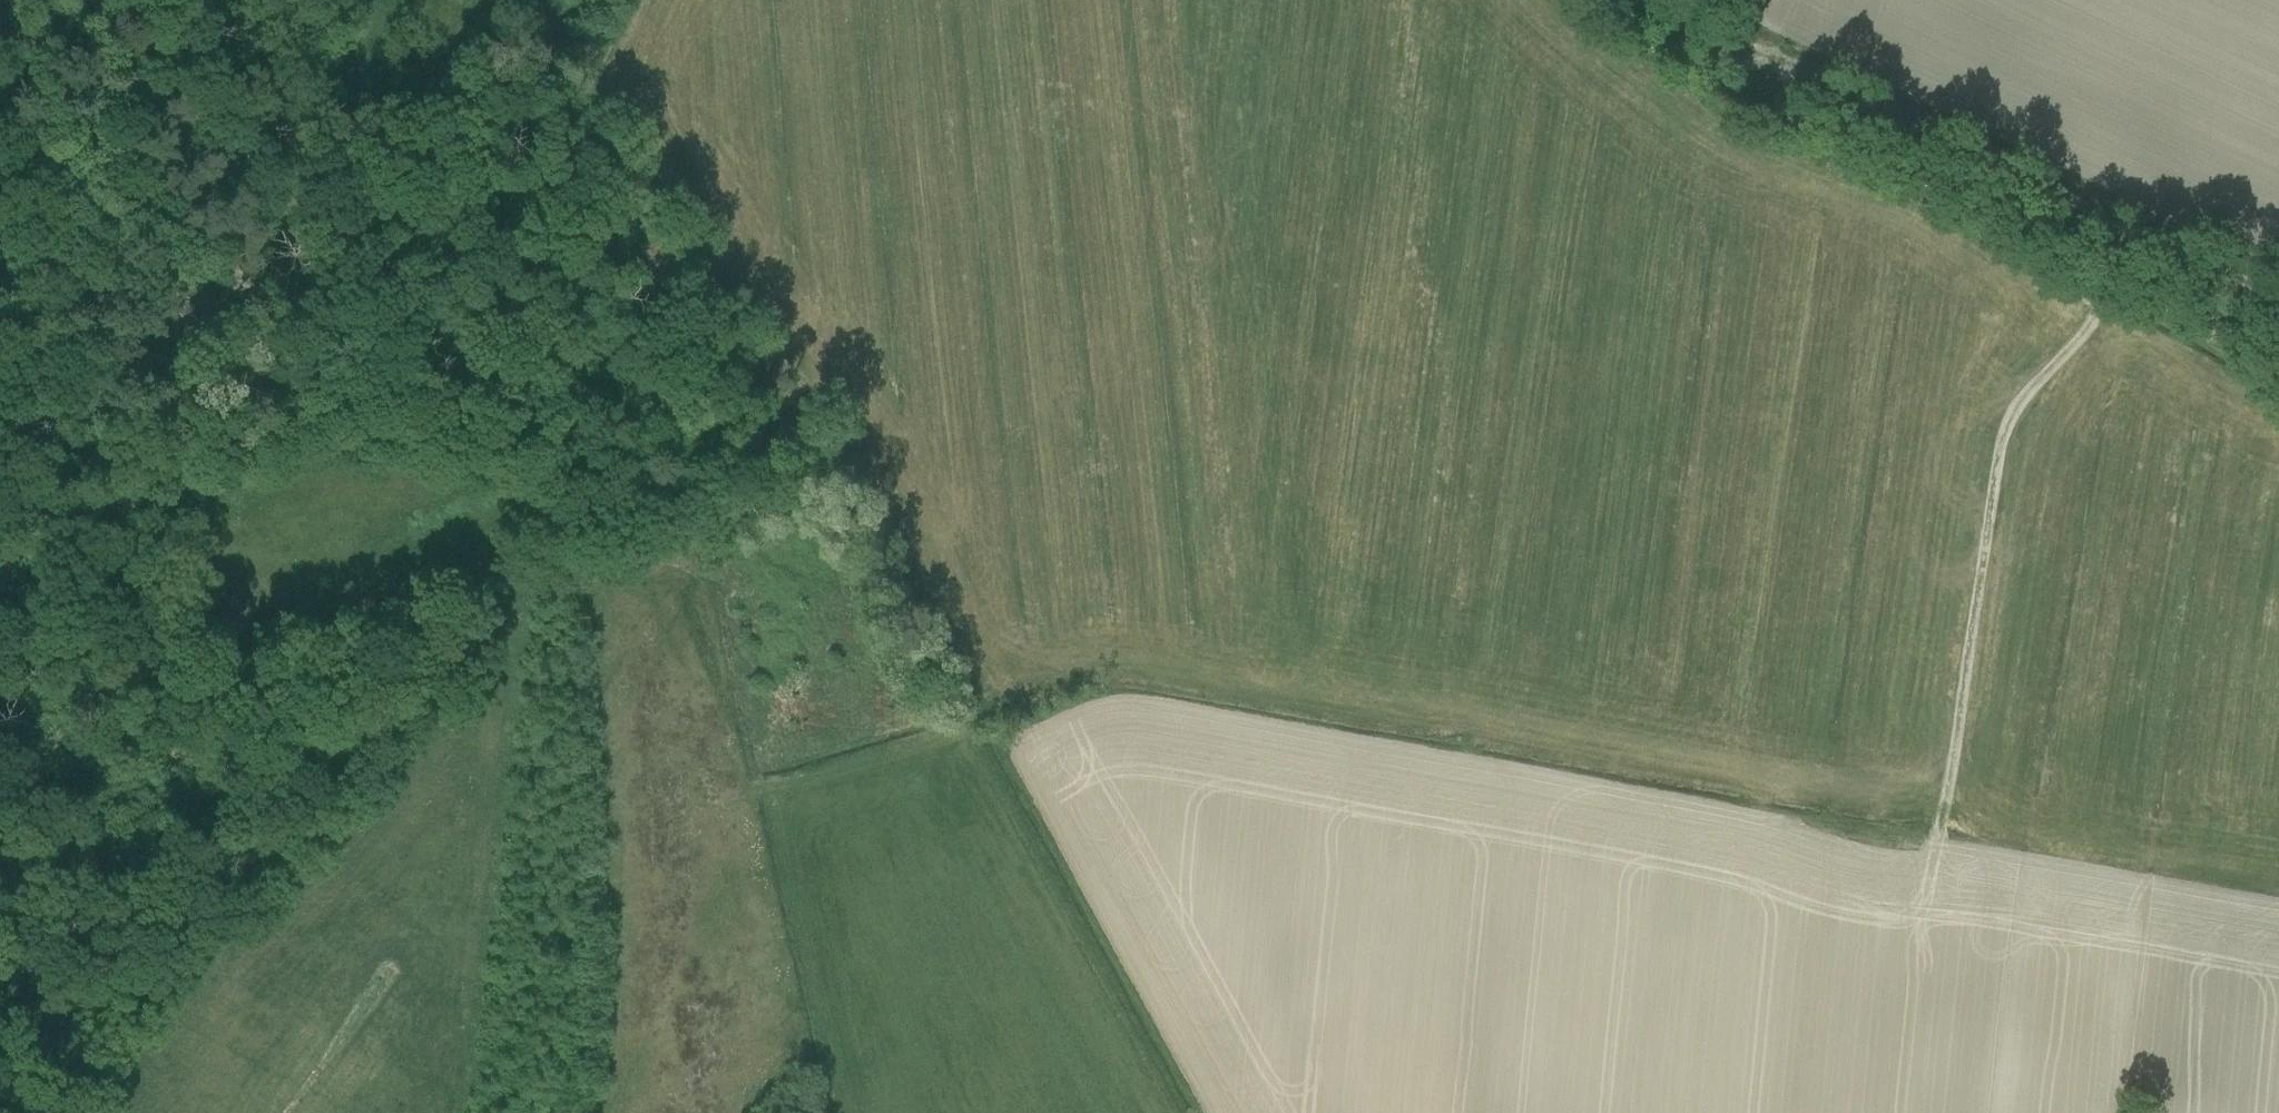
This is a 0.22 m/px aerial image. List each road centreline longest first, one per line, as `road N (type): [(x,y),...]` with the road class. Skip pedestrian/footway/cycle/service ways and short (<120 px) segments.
road 1 (track): [(1671,0),(1747,51),(1937,146),(2278,300)]
road 2 (track): [(2128,232),(2098,313),(2017,403),(2002,438),(1941,826)]

